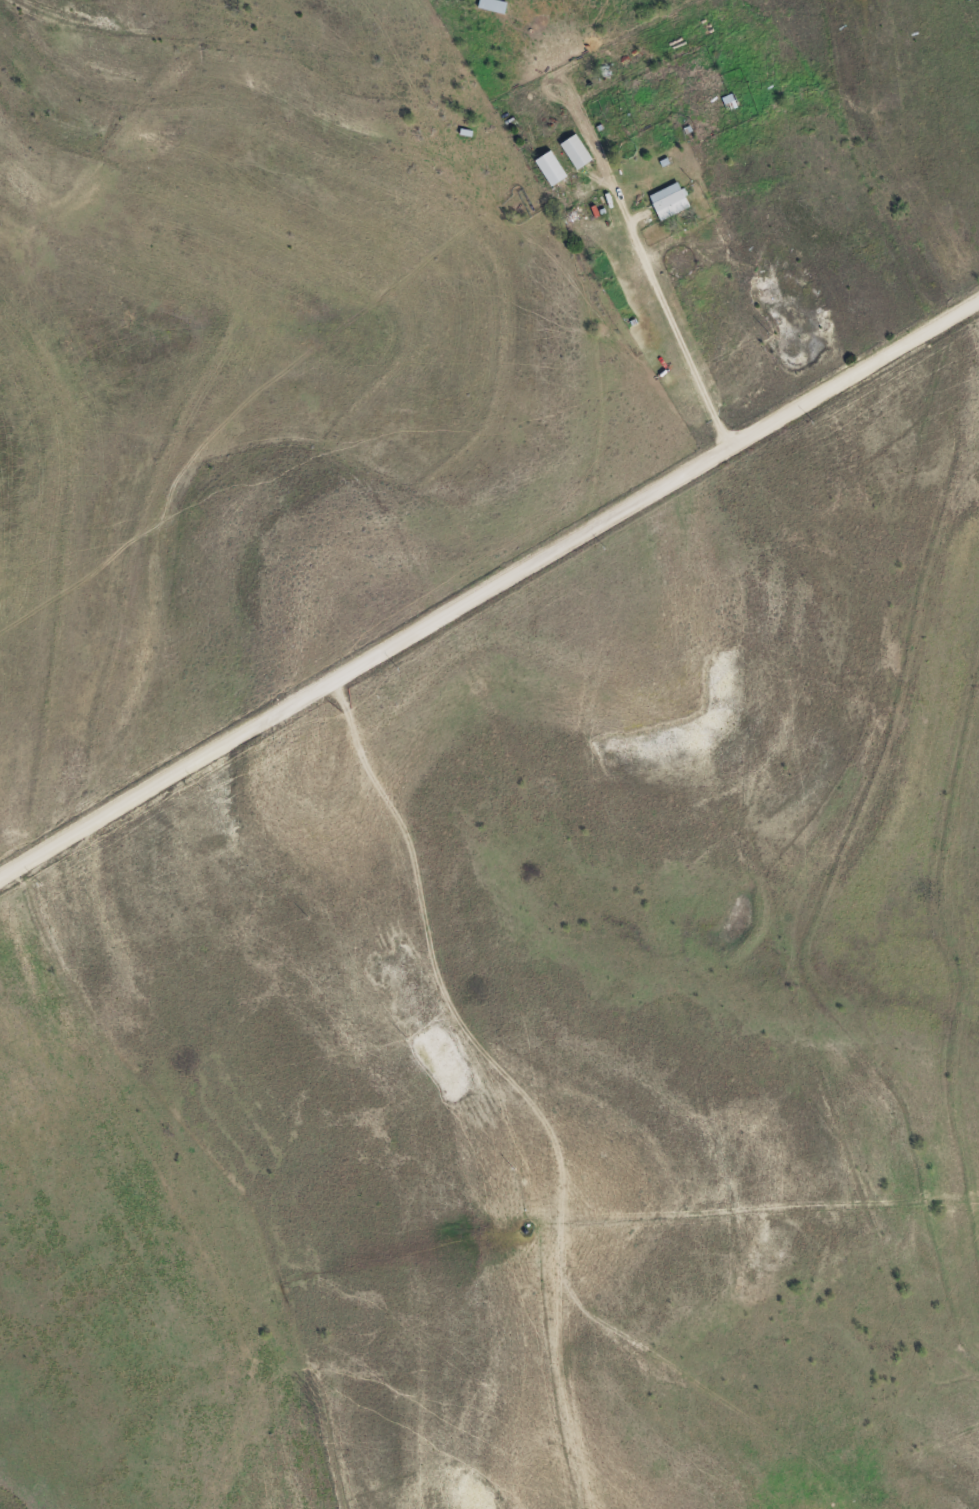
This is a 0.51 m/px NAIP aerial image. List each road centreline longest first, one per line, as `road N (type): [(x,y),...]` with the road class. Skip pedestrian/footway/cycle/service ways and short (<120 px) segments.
road 1 (residential): [(0,878),(978,303)]

